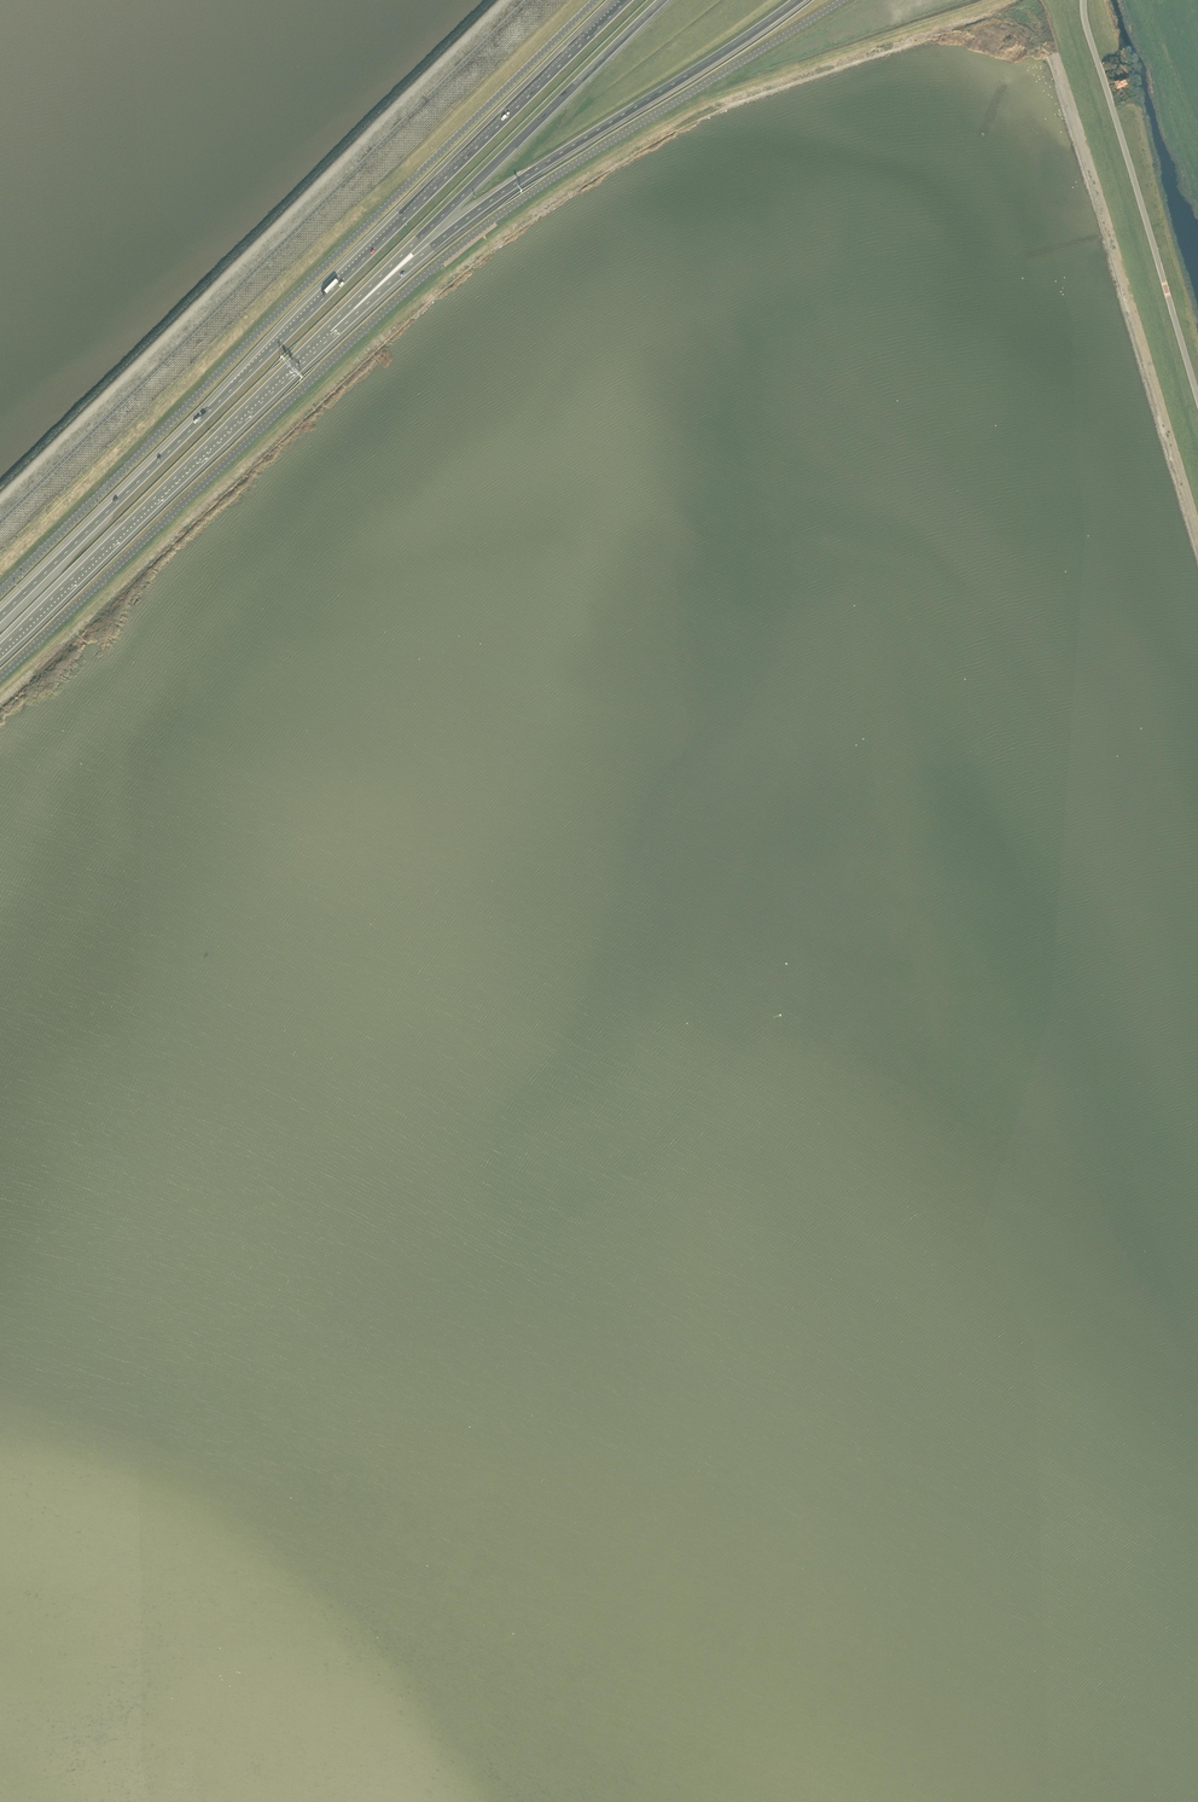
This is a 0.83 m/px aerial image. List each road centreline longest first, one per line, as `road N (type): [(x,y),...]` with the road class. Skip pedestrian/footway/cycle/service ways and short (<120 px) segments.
road 1 (unclassified): [(0,677),(469,238),(585,157),(843,0)]
road 2 (motorway): [(627,0),(0,617)]
road 3 (unclassified): [(0,590),(596,0)]
road 4 (motorway): [(328,328),(525,177),(796,0)]
road 5 (motorway): [(328,328),(663,0)]
road 6 (motorway): [(0,650),(328,328)]
road 7 (tertiary): [(1197,399),(1083,0)]

